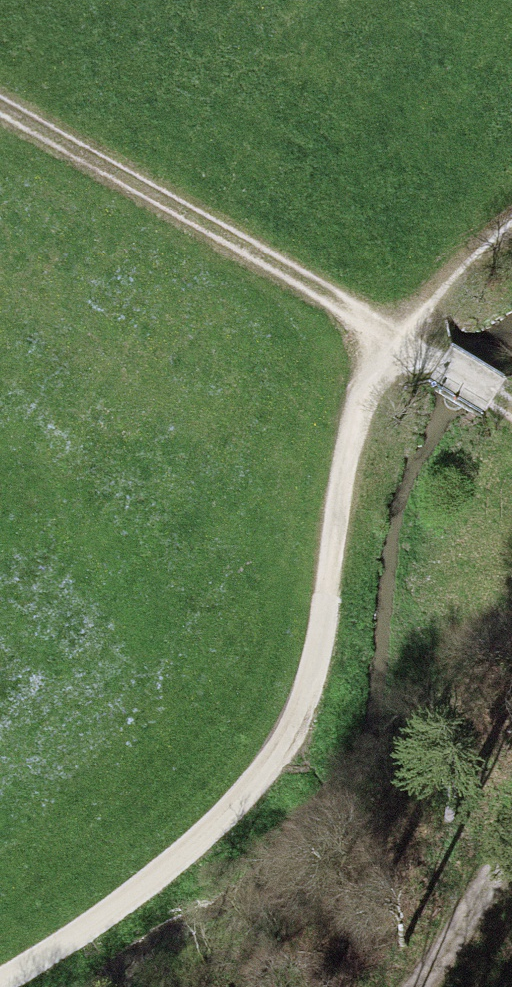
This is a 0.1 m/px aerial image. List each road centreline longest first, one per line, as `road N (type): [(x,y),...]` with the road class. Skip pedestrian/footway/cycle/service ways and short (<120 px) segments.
road 1 (track): [(511,232),(358,406),(317,653),(269,765),(102,919),(0,978)]
road 2 (track): [(511,394),(0,91)]
road 3 (track): [(361,986),(511,748)]

